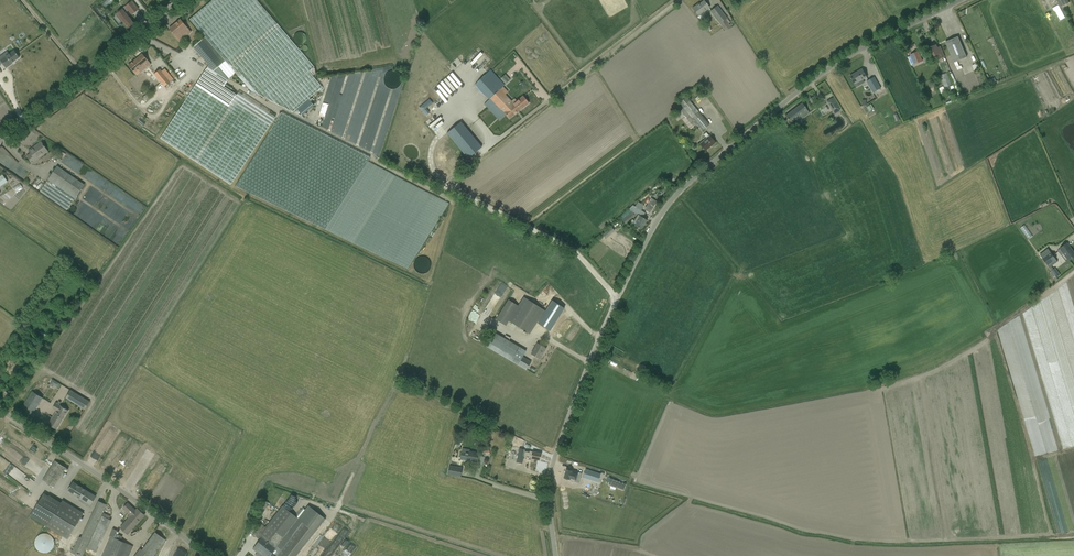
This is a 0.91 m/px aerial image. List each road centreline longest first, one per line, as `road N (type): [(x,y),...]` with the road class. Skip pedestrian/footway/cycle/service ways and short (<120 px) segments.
road 1 (unclassified): [(552,555),(553,461),(617,298),(675,196),(849,57),(961,0)]
road 2 (track): [(679,0),(453,178),(458,193),(575,252),(617,298)]
road 3 (unclassified): [(204,555),(0,415)]
road 4 (tertiary): [(0,142),(183,0)]

